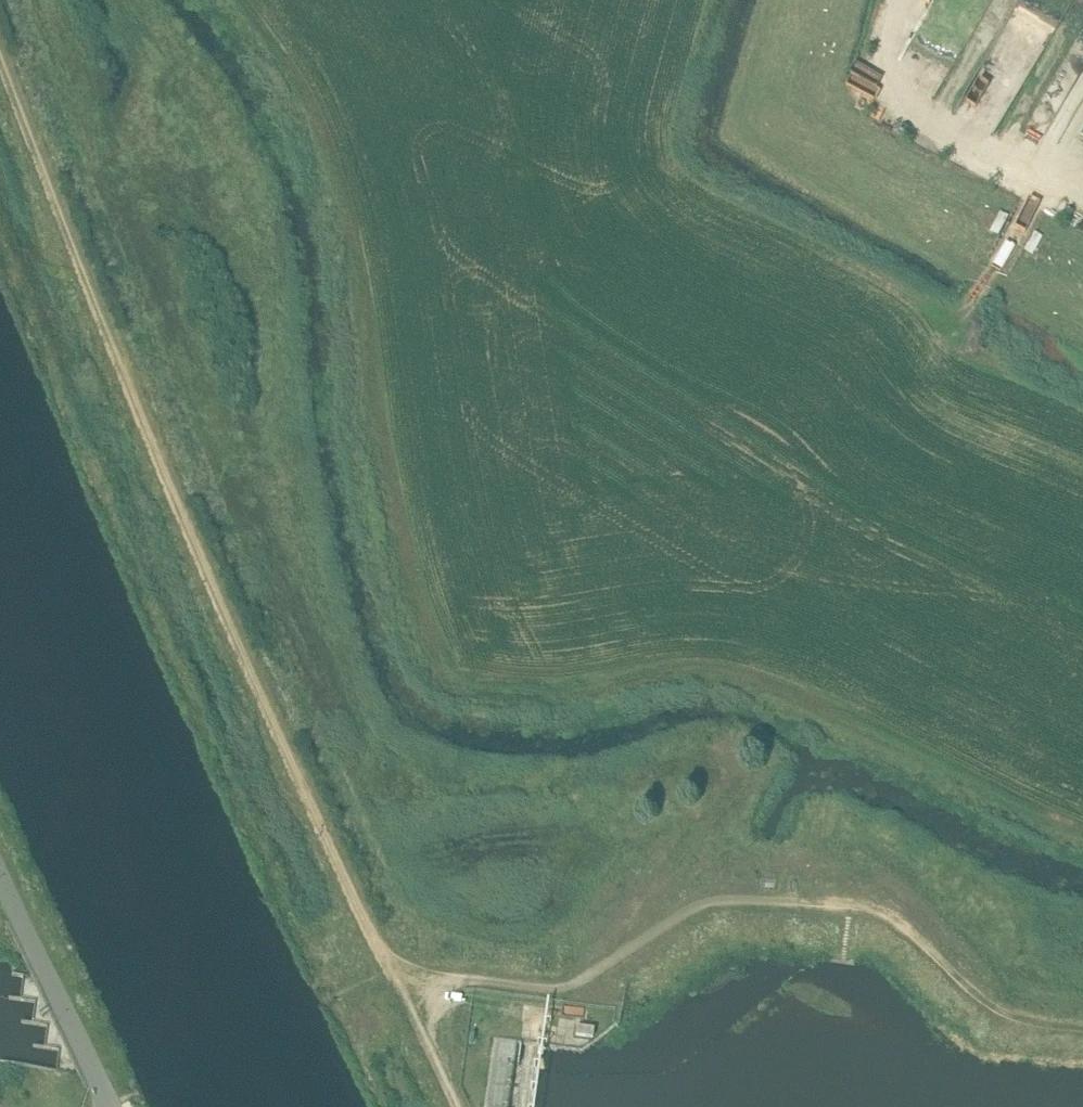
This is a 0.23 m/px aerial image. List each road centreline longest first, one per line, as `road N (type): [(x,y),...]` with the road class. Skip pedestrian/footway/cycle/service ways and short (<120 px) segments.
road 1 (track): [(405,967),(189,534),(0,34)]
road 2 (track): [(1082,1033),(996,1017),(875,903),(711,890),(559,990),(405,967)]
road 3 (unclassified): [(0,874),(111,1106)]
road 4 (track): [(467,1106),(405,967)]

